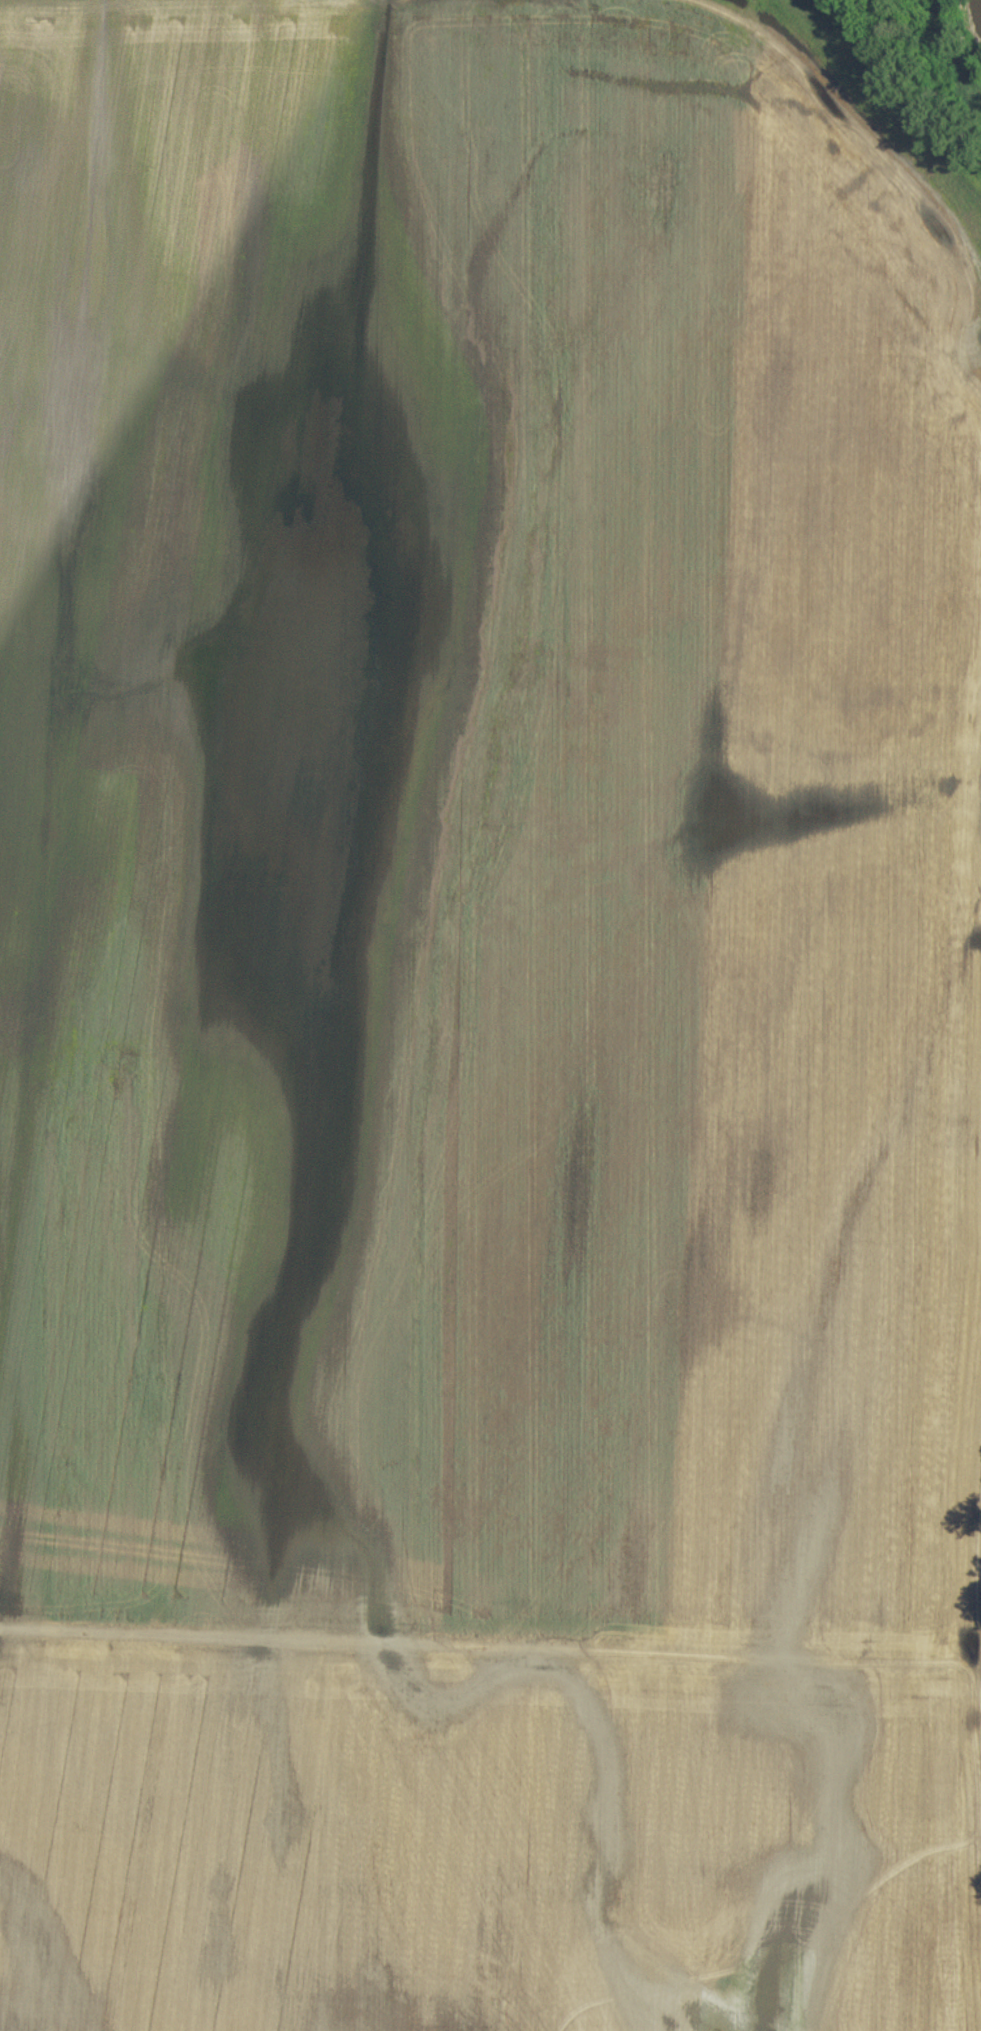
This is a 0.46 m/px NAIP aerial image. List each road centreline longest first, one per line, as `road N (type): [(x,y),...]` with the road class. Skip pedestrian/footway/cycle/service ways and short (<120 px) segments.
road 1 (residential): [(818,0),(980,193)]

